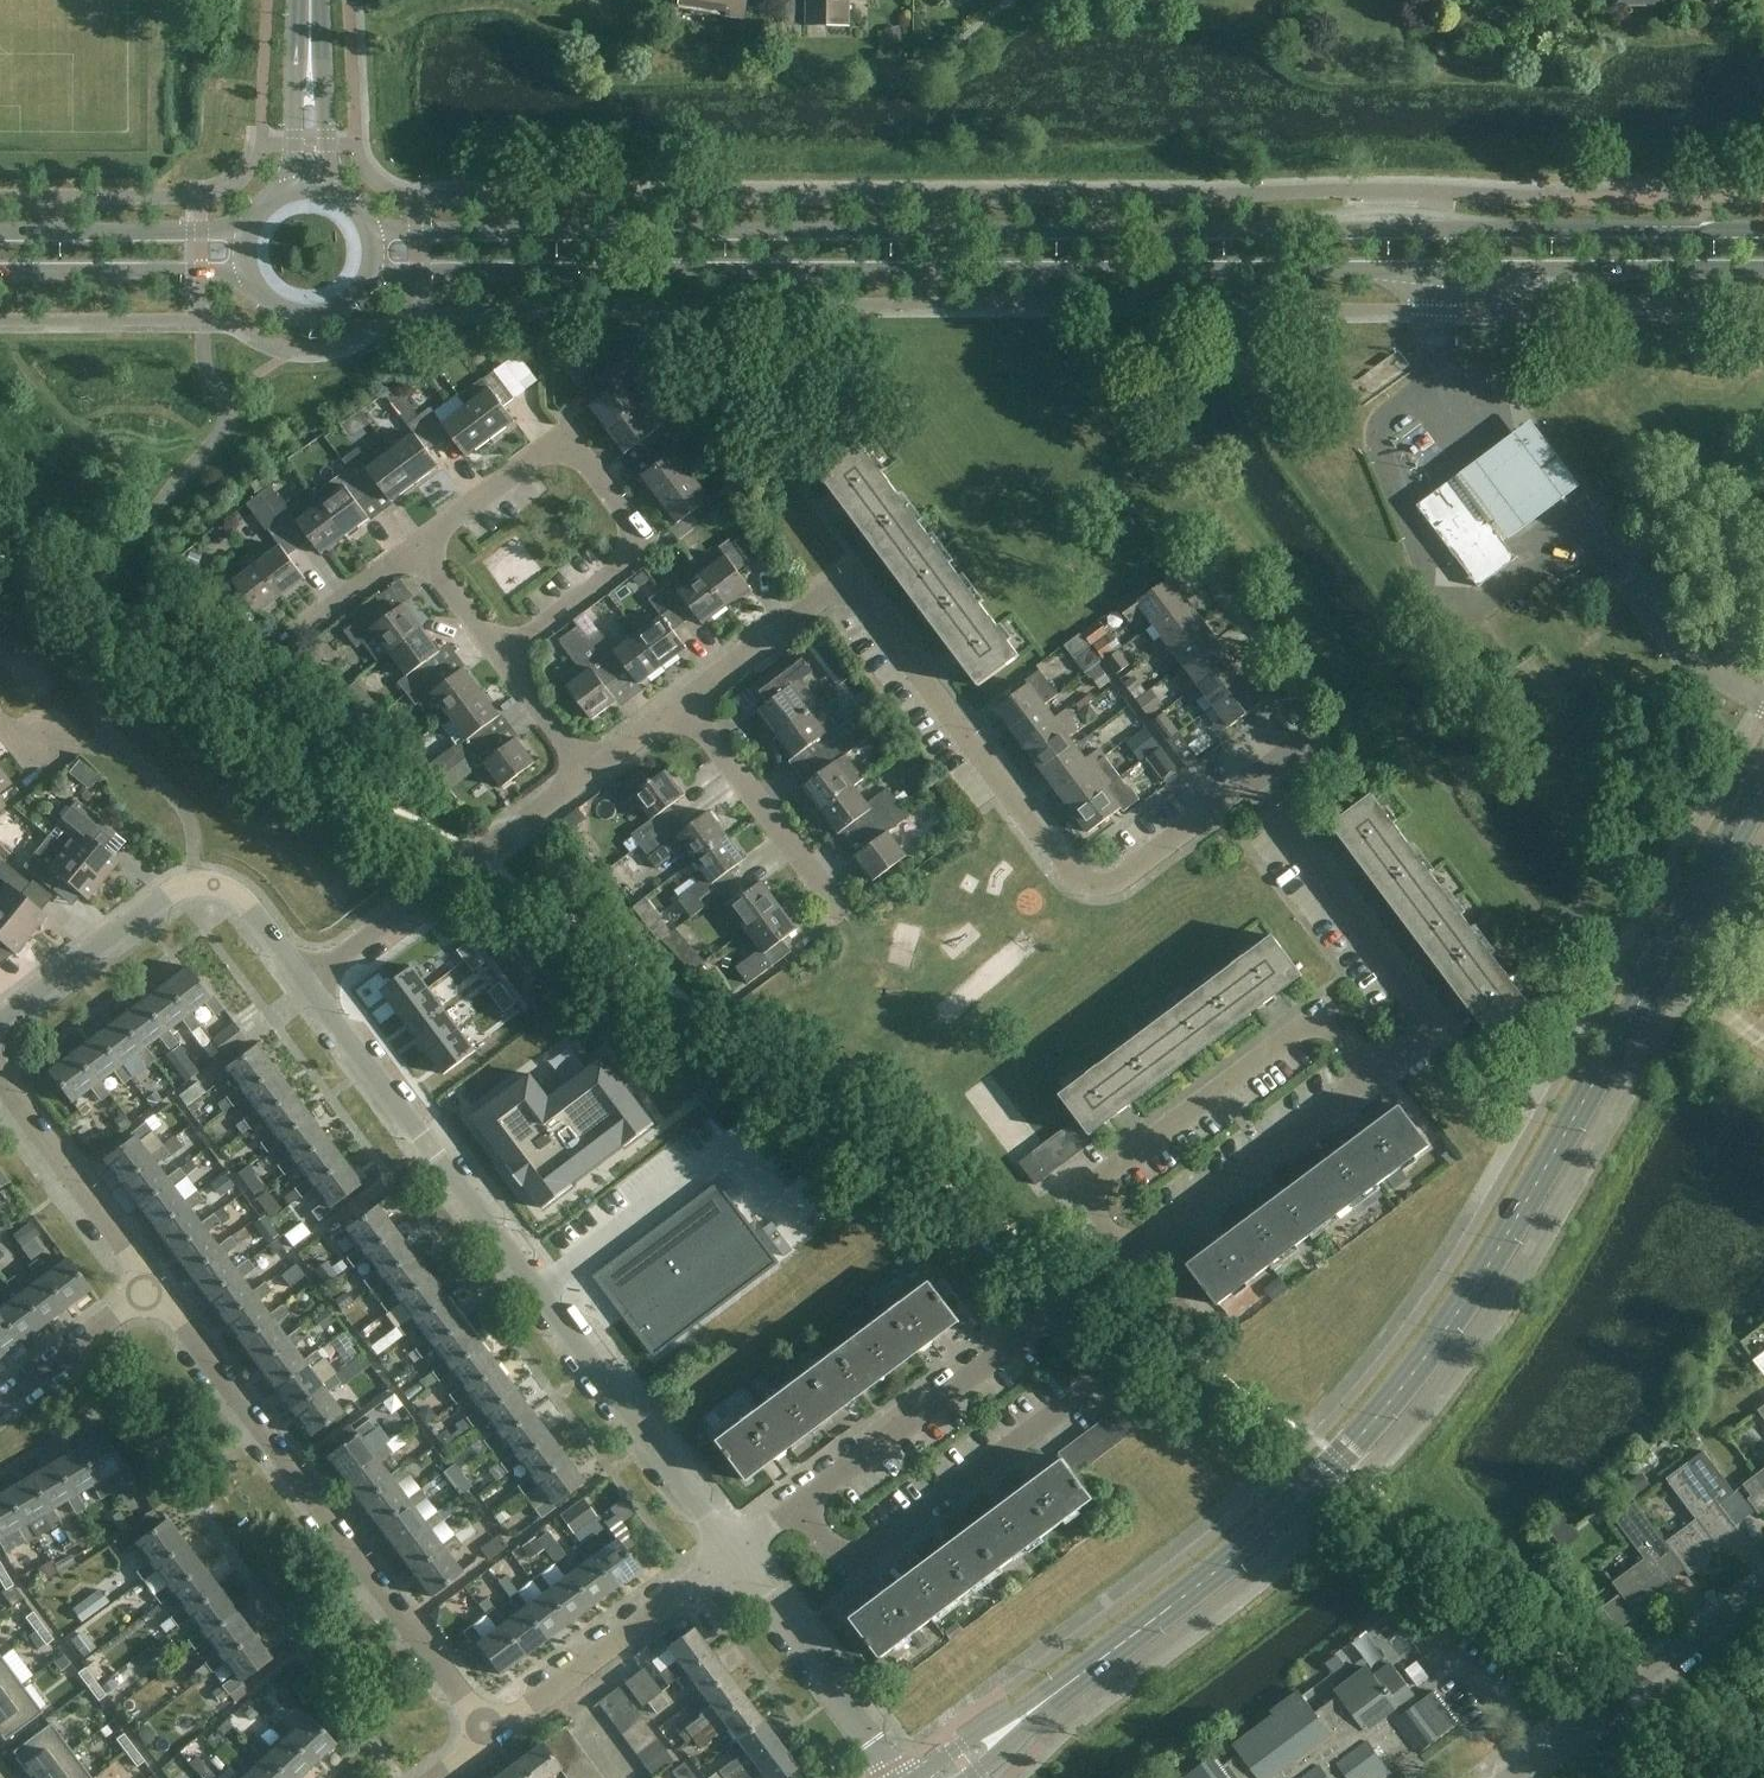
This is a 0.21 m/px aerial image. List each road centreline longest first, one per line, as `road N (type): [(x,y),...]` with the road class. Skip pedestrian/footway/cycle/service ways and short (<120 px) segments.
road 1 (secondary): [(366,283),(422,273),(1763,270)]
road 2 (secondary): [(1763,229),(367,226)]
road 3 (tertiary): [(948,1777),(1276,1525),(1382,1415),(1479,1284),(1763,787)]
road 4 (residential): [(697,699),(848,574),(1049,856),(1077,880),(1123,883),(1253,784)]
road 5 (unclassified): [(736,1552),(307,984)]
road 6 (residential): [(486,1731),(155,1283)]
road 7 (residential): [(414,546),(565,437),(646,551),(500,661)]
road 8 (residential): [(798,1505),(854,1574),(1114,1386),(1068,1304)]
road 9 (residential): [(1125,1261),(1074,1194),(1320,1013),(1366,1078)]
road 10 (unclassified): [(0,1023),(147,915),(201,888),(245,900),(307,984)]
road 11 (residential): [(1253,784),(1432,1026),(1366,1078)]
road 12 (residential): [(307,984),(586,777)]
road 13 (residential): [(1068,1304),(798,1505)]
road 14 (residential): [(486,1731),(736,1552)]
road 15 (unclassified): [(1518,1777),(1763,1594)]
road 16 (residential): [(1366,1078),(1125,1261)]
road 17 (unclassified): [(894,1777),(736,1552)]
road 18 (residential): [(155,1283),(0,1072)]
road 19 (residential): [(844,914),(697,699)]
road 20 (secondary): [(0,271),(202,271),(251,284)]
road 21 (secondary): [(251,225),(202,233),(0,234)]
road 22 (residential): [(0,1398),(155,1283)]
road 23 (residential): [(274,647),(414,546)]
road 24 (residential): [(586,777),(500,661)]
road 25 (residential): [(500,661),(414,546)]
road 26 (secondary): [(331,193),(311,53)]
road 27 (secondary): [(311,53),(295,102),(292,191)]
road 28 (secondary): [(251,284),(266,303),(309,318),(332,314),(366,283)]
road 29 (residential): [(586,777),(697,699)]

